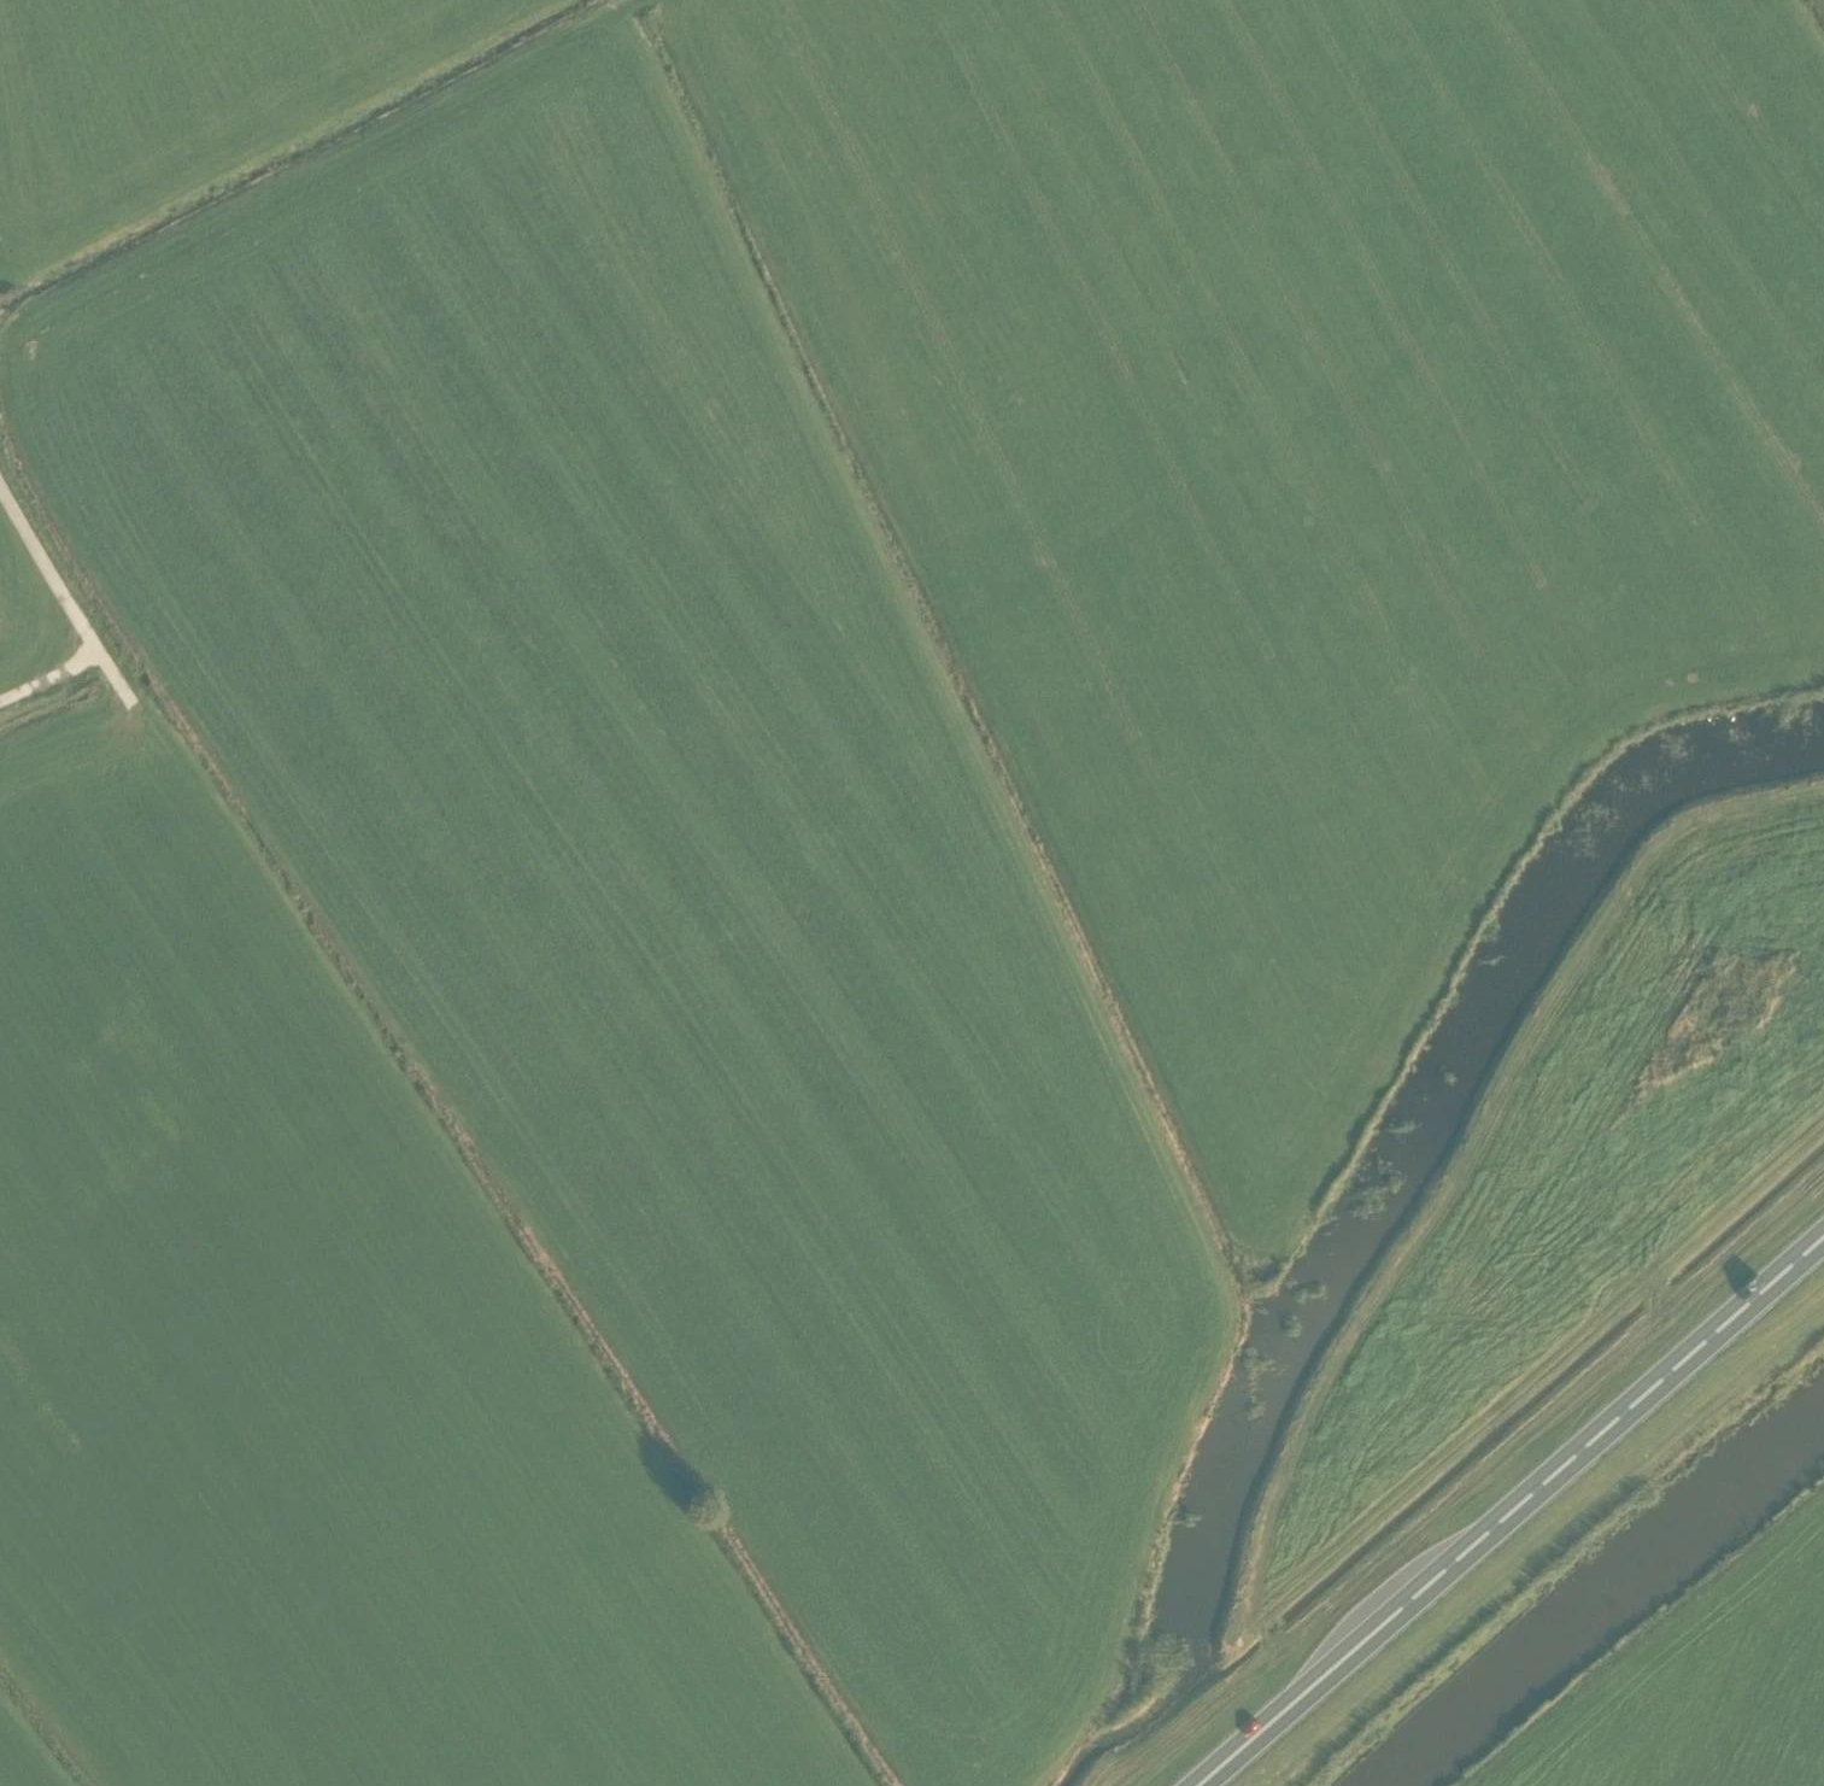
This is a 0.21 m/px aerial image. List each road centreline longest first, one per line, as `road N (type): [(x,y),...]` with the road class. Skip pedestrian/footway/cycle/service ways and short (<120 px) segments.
road 1 (trunk): [(1201,1785),(1823,1238)]

